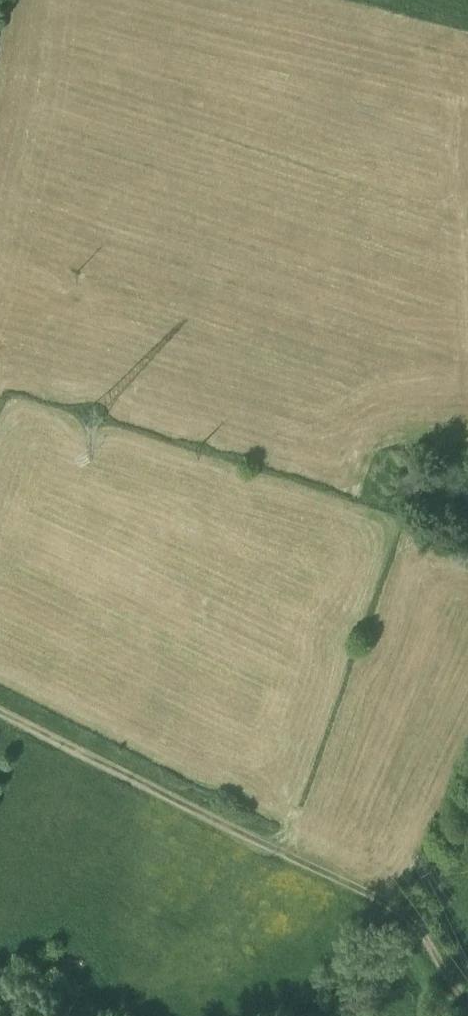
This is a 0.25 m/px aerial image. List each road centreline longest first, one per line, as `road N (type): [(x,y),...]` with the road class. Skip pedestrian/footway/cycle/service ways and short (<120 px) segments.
road 1 (track): [(467,995),(411,911),(0,708)]

